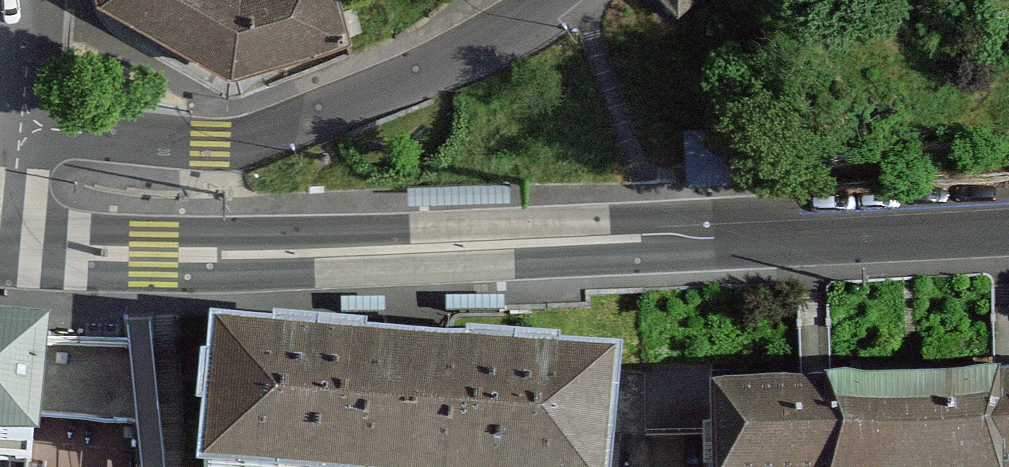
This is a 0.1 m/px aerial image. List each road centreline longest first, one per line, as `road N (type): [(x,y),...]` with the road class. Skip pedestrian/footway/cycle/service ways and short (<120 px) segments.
road 1 (tertiary): [(21,248),(249,255),(1008,230)]
road 2 (residential): [(25,130),(211,146),(276,142),(425,87),(588,0)]
road 3 (residential): [(25,130),(26,0)]

